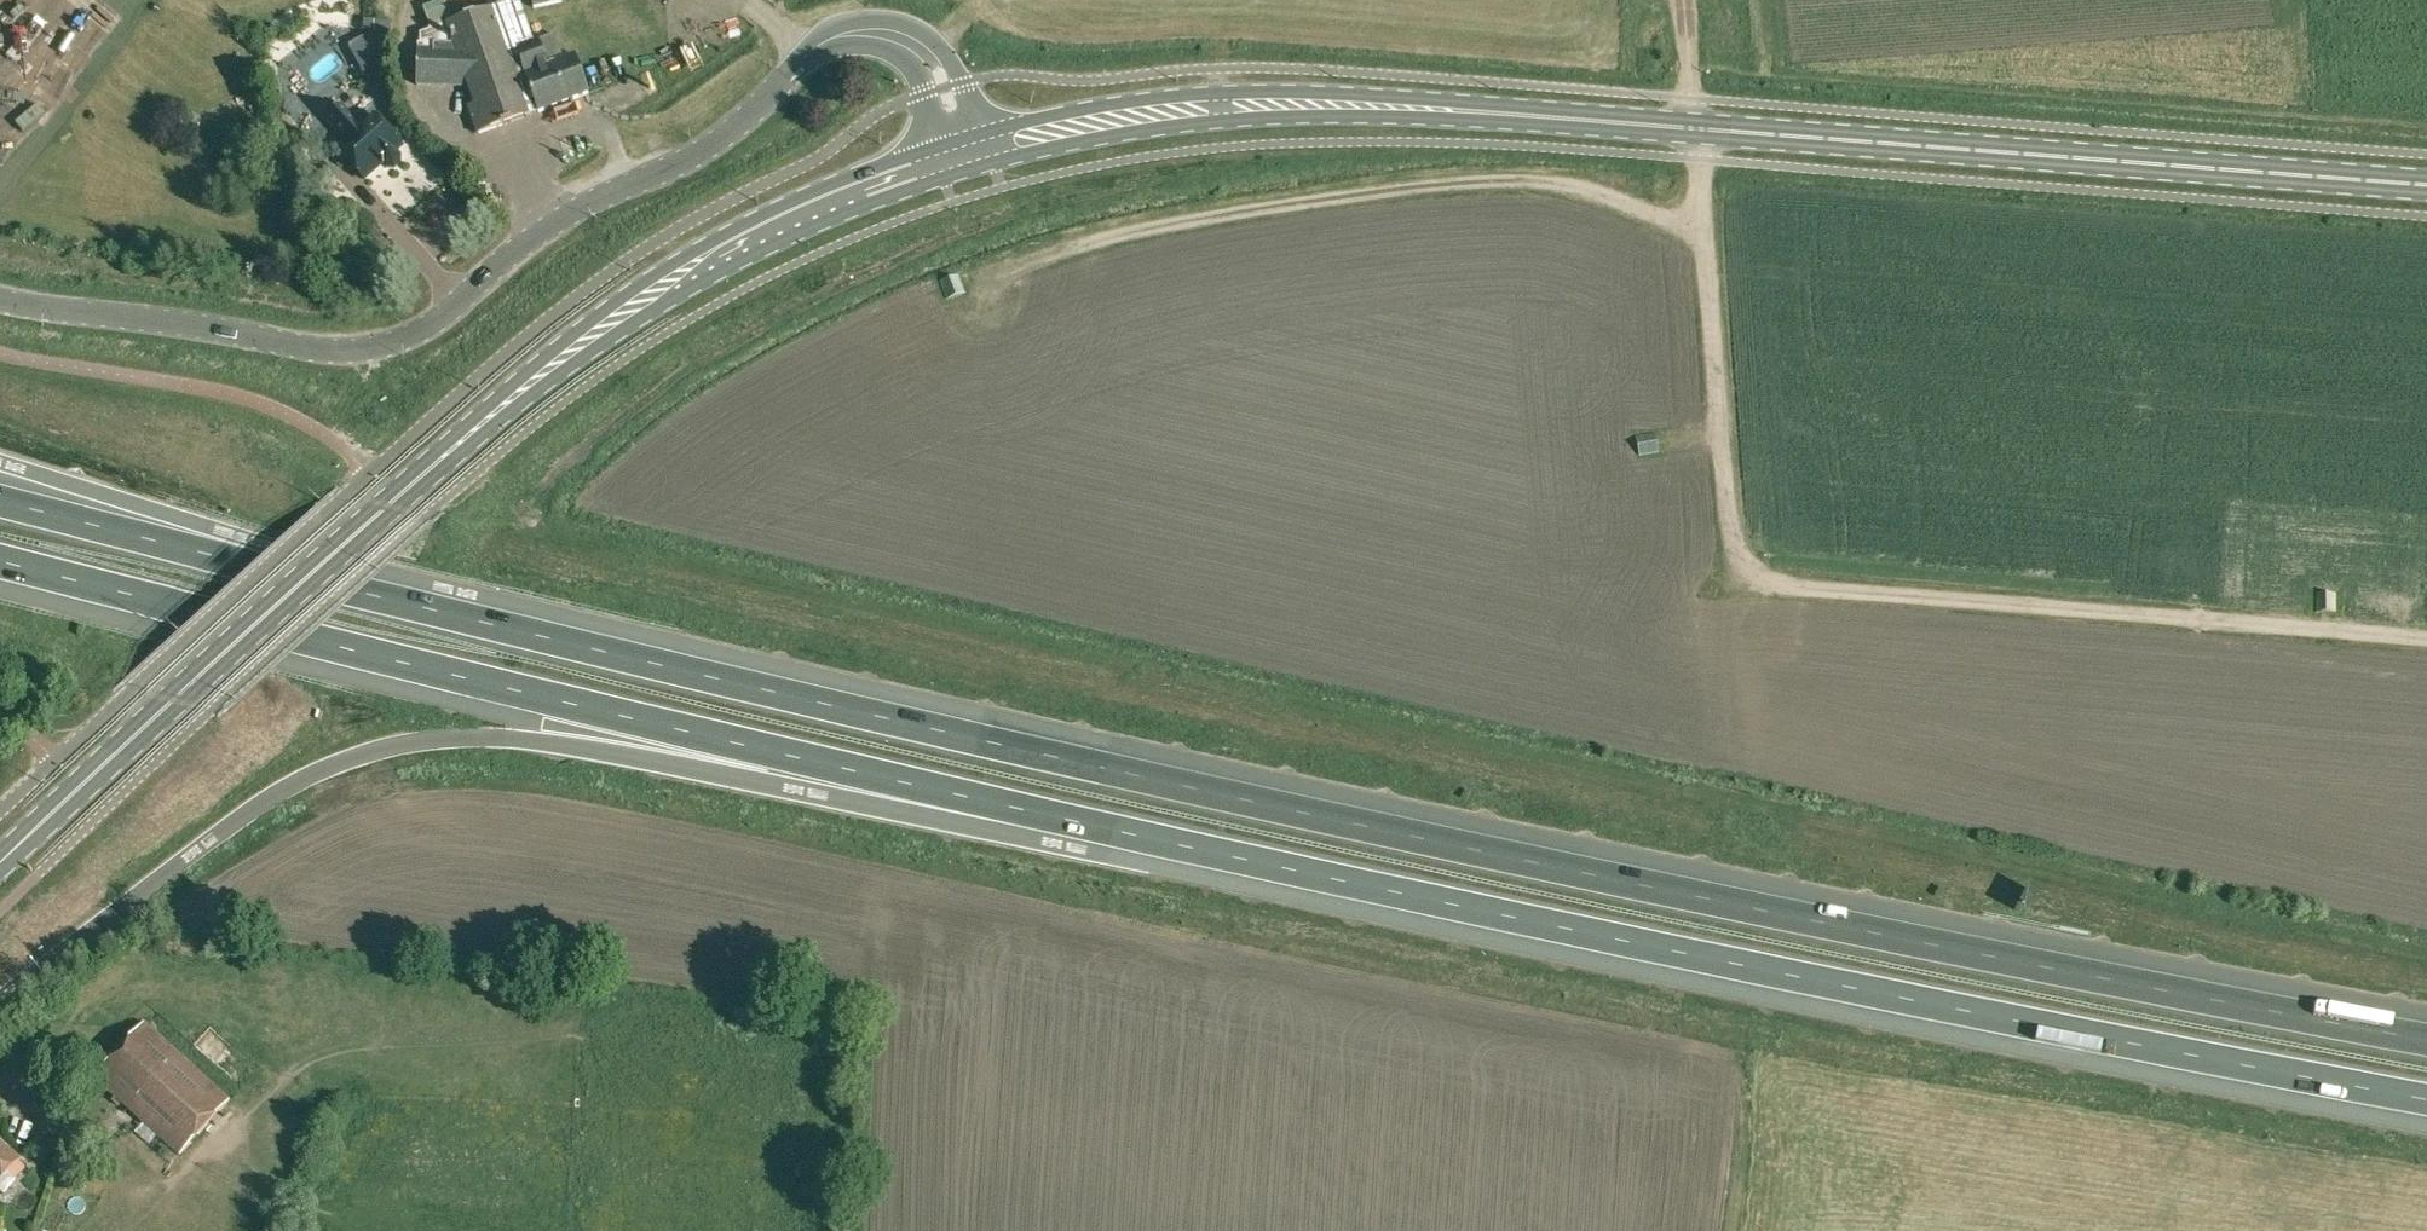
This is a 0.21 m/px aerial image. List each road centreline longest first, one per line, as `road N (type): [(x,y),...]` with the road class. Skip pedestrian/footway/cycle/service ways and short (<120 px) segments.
road 1 (motorway): [(2426,1039),(1957,951),(1166,782),(0,501)]
road 2 (motorway): [(0,564),(1156,840),(1825,985),(2426,1100)]
road 3 (tertiary): [(2426,184),(1346,104),(1170,111),(984,149)]
road 4 (tertiary): [(0,862),(287,595),(578,346),(783,222),(943,161)]
road 5 (track): [(1697,158),(1742,581),(2426,641)]
road 6 (unclassified): [(0,300),(320,349),(384,344),(449,310),(567,214),(716,142),(831,38)]
road 7 (track): [(1705,235),(1564,179),(1485,182),(1226,209),(1010,261),(974,280)]
road 8 (unclassified): [(984,149),(963,82),(932,38),(900,21),(869,18),(843,23),(831,38)]
road 9 (unclassified): [(831,38),(907,62),(943,161)]

